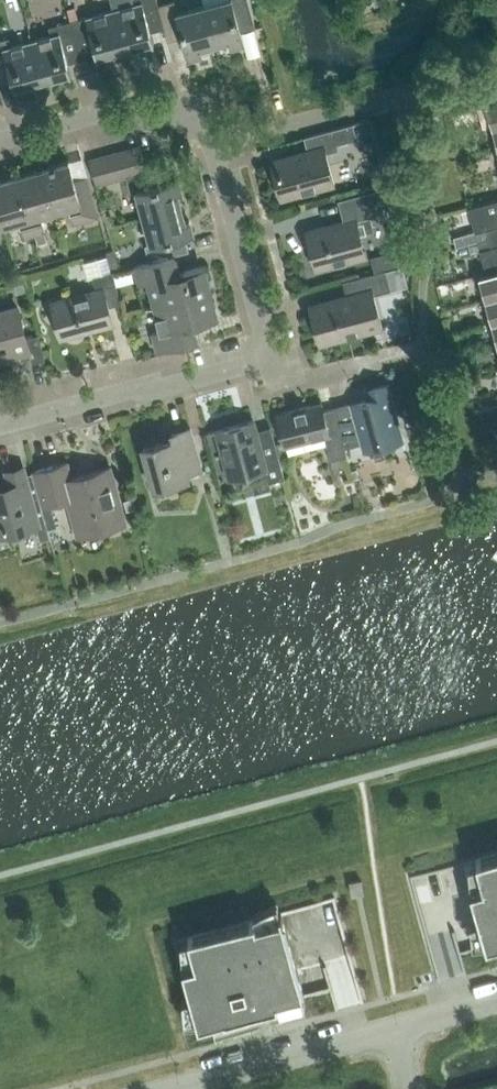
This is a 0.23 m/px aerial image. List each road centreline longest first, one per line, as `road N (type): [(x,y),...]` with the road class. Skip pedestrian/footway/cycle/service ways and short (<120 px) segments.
road 1 (residential): [(0,426),(273,360),(214,147),(198,123),(140,105),(0,139)]
road 2 (unclassified): [(173,1088),(398,1027)]

